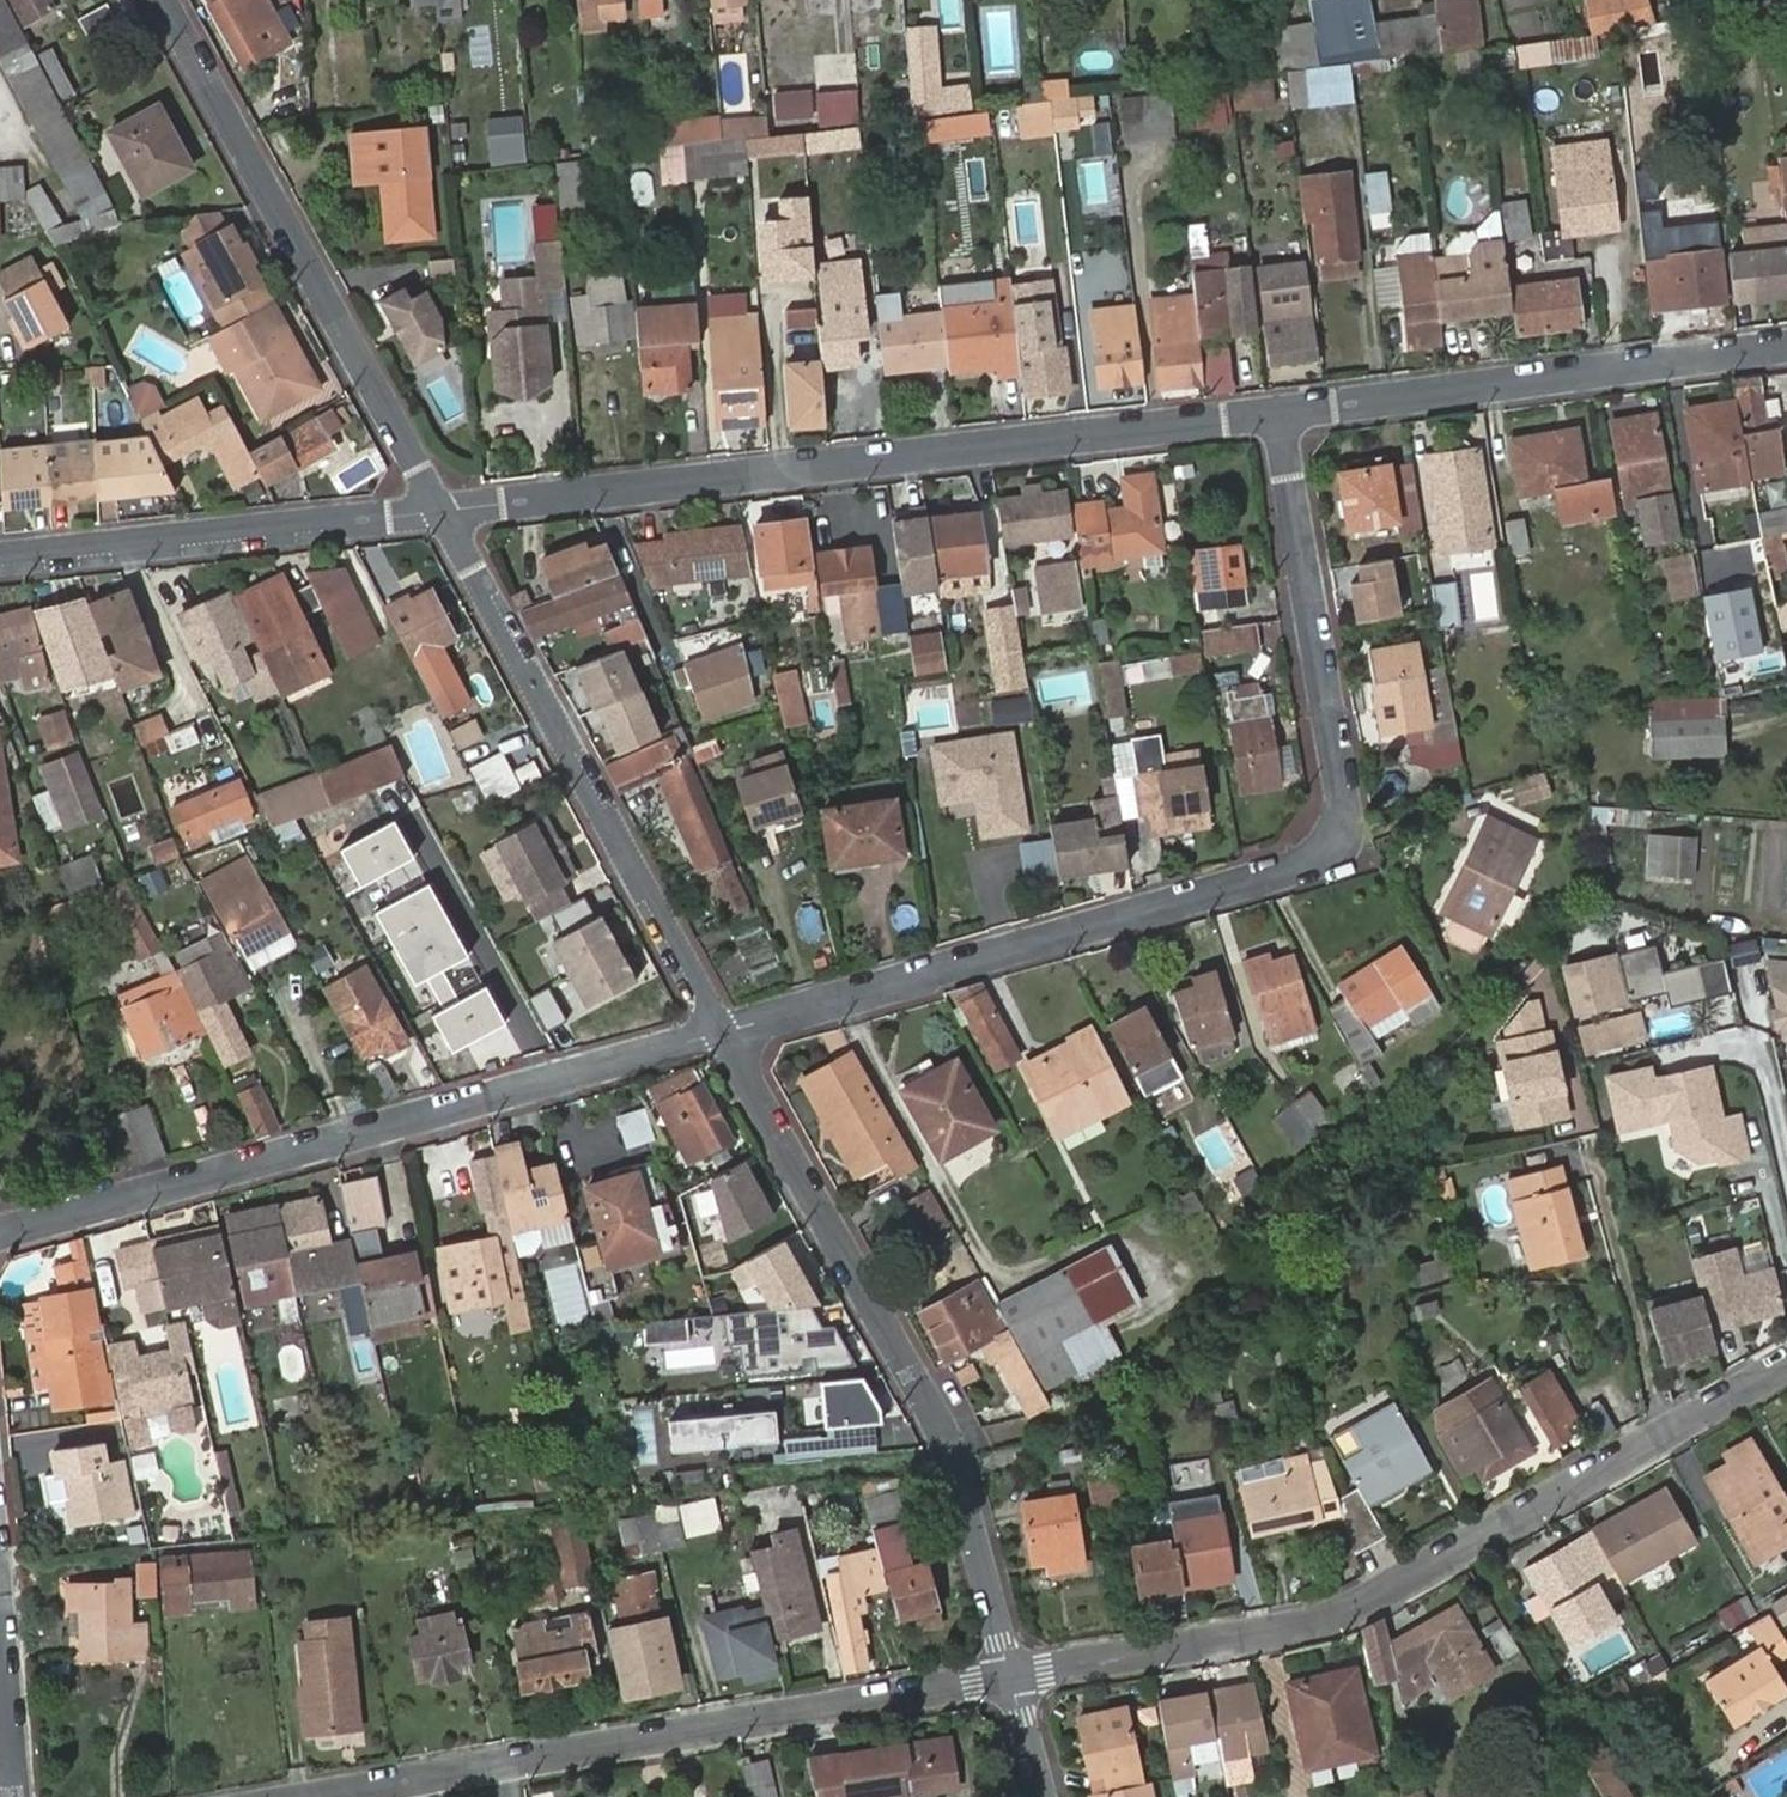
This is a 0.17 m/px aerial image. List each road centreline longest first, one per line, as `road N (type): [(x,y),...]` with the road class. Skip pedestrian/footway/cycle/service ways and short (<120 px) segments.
road 1 (residential): [(723,1033),(1308,865),(1333,847),(1348,826),(1279,416)]
road 2 (residential): [(438,511),(1279,416)]
road 3 (residential): [(1009,1676),(1331,1622),(1786,1373)]
road 4 (residential): [(0,1242),(723,1033)]
road 5 (residential): [(1009,1676),(951,1444),(723,1033)]
road 6 (residential): [(334,1796),(1009,1676)]
road 7 (residential): [(723,1033),(438,511)]
road 8 (residential): [(438,511),(163,0)]
road 9 (residential): [(1279,416),(1786,349)]
road 10 (residential): [(0,554),(438,511)]
road 11 (residential): [(18,1796),(0,1623)]
road 12 (residential): [(1041,1796),(1009,1676)]

